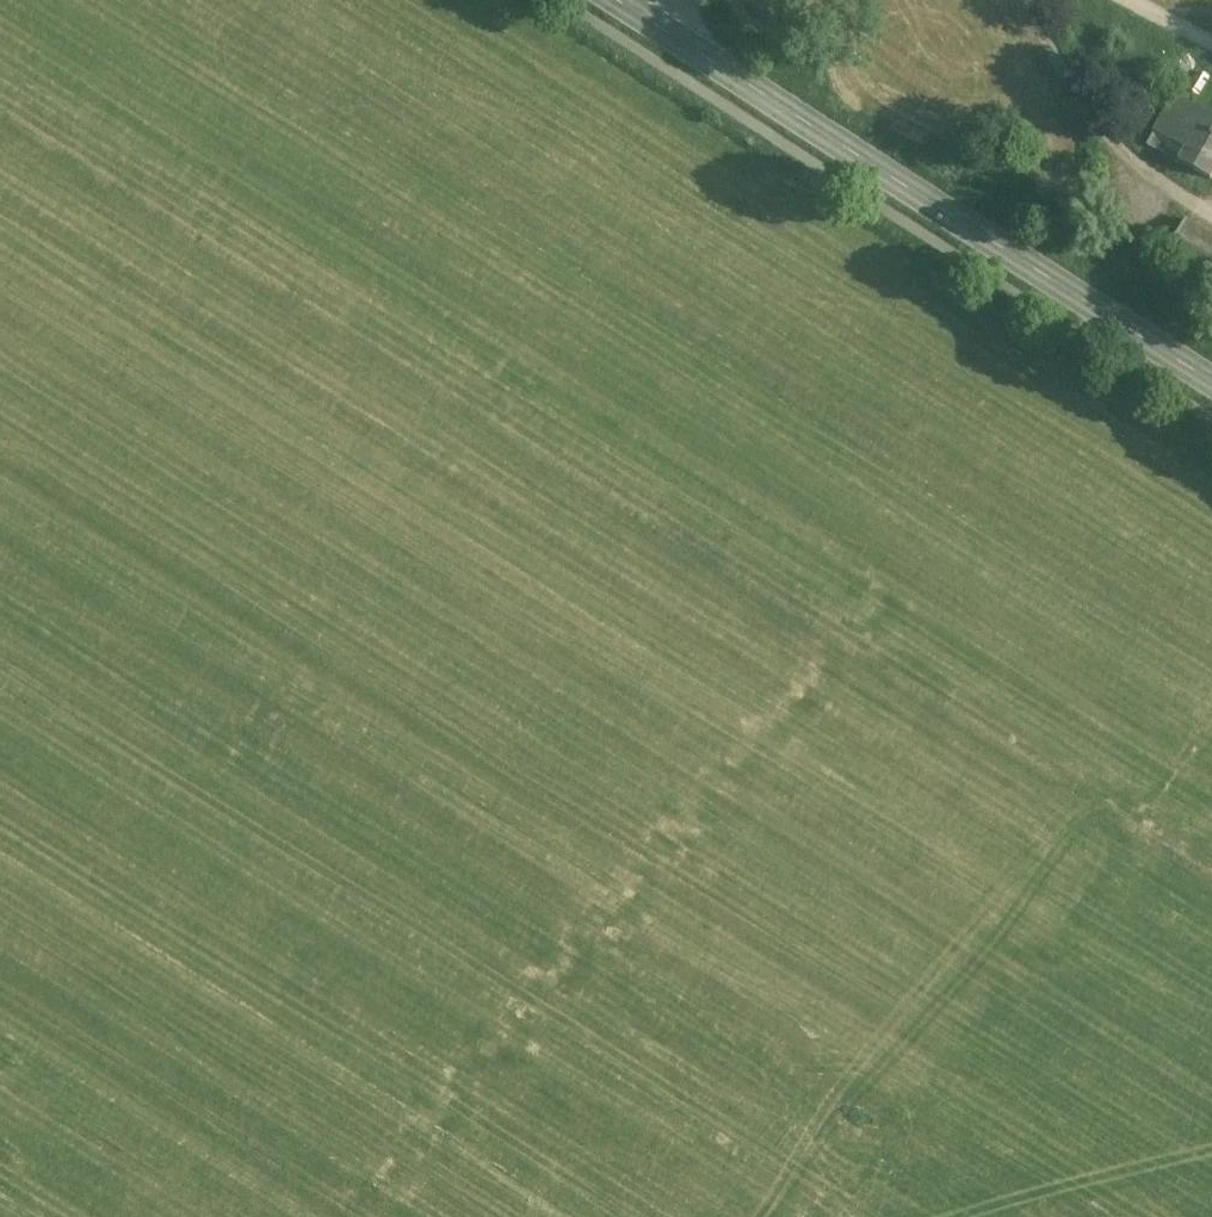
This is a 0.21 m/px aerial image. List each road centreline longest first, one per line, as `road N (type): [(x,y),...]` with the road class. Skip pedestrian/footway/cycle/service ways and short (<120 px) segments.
road 1 (secondary): [(1211,387),(609,0)]

